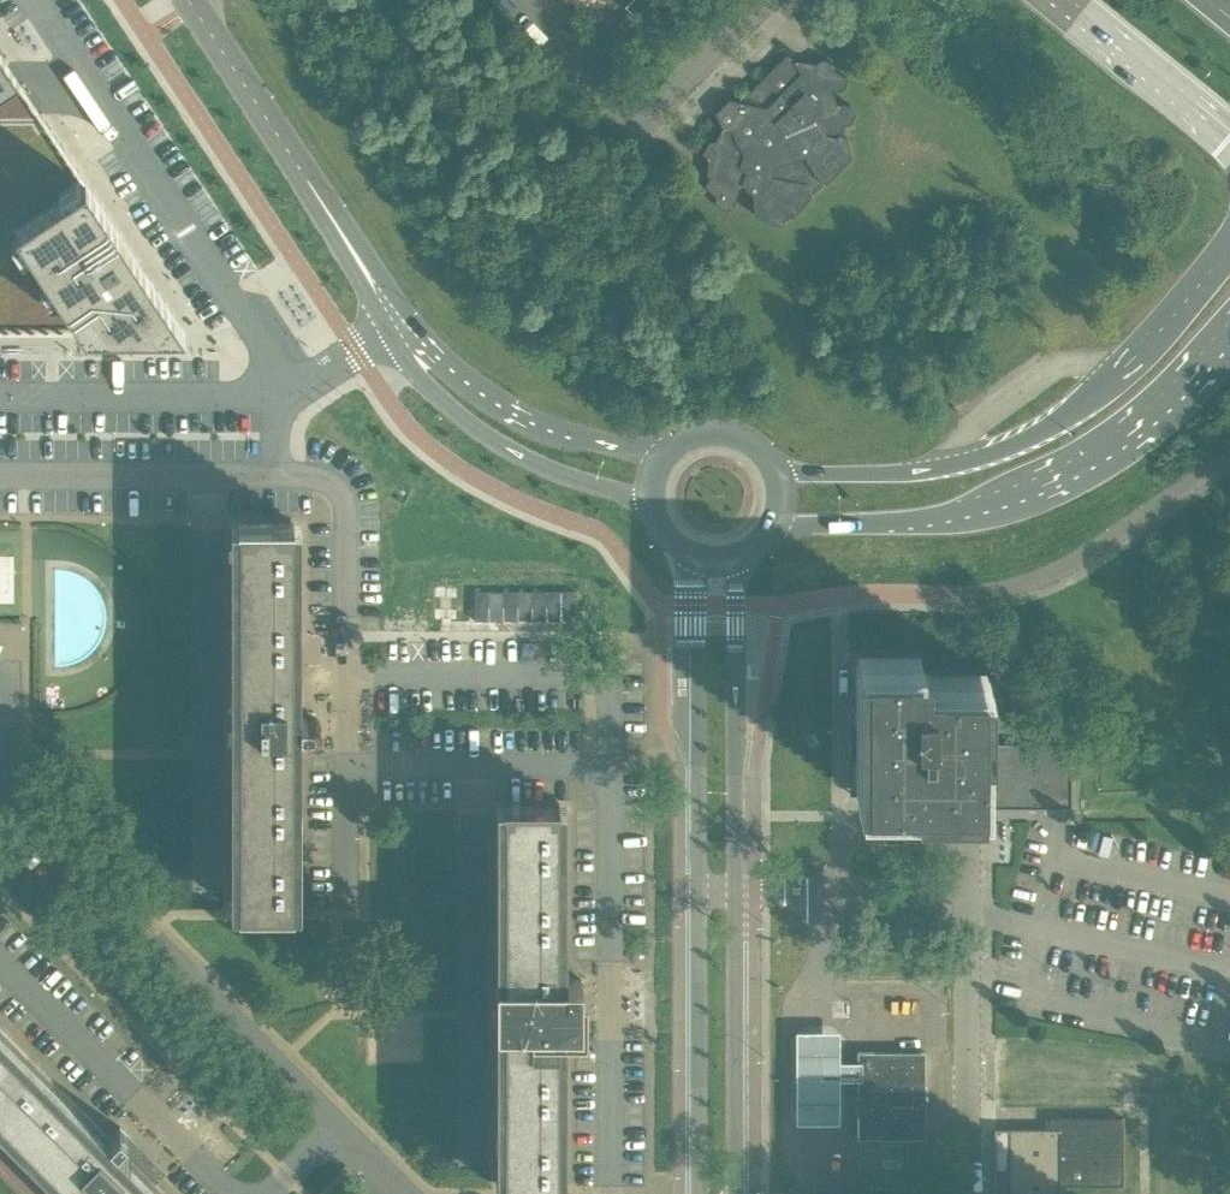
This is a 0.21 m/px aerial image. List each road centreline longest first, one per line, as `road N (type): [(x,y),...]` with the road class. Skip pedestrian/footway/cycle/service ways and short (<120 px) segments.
road 1 (residential): [(0,678),(7,678),(7,758),(17,798),(34,825),(337,1128)]
road 2 (tertiary): [(1229,246),(1126,366),(1043,433),(941,467),(778,475)]
road 3 (tertiary): [(773,528),(934,522),(1055,489),(1135,439),(1229,356)]
road 4 (residential): [(982,1193),(978,905),(794,893)]
road 5 (residential): [(277,395),(264,350),(35,0)]
road 6 (unclassified): [(611,1193),(608,771)]
road 7 (residential): [(475,1162),(474,770)]
road 8 (unclassified): [(608,771),(607,673),(342,670)]
road 9 (tertiary): [(737,891),(740,557)]
road 10 (tertiary): [(691,557),(691,890)]
road 11 (tertiary): [(383,328),(441,402),(510,452),(547,472),(650,502)]
road 12 (residential): [(228,1193),(0,964)]
road 13 (tertiary): [(691,890),(692,1193)]
road 14 (tertiary): [(738,1193),(737,891)]
road 15 (tertiary): [(665,454),(569,430),(498,398),(438,351),(408,313)]
road 16 (tertiary): [(332,204),(190,0)]
road 17 (unclassified): [(342,670),(342,507),(314,472),(277,471)]
road 18 (primary): [(1071,0),(1229,131)]
road 19 (unclassified): [(341,920),(342,771)]
road 20 (tertiary): [(778,475),(761,449),(720,430),(690,436),(665,454)]
road 21 (tertiary): [(332,204),(348,261),(383,328)]
road 22 (residential): [(474,770),(608,771)]
road 23 (tertiary): [(408,313),(332,204)]
road 24 (residential): [(342,771),(474,770)]
road 25 (unclassified): [(383,328),(277,395)]

